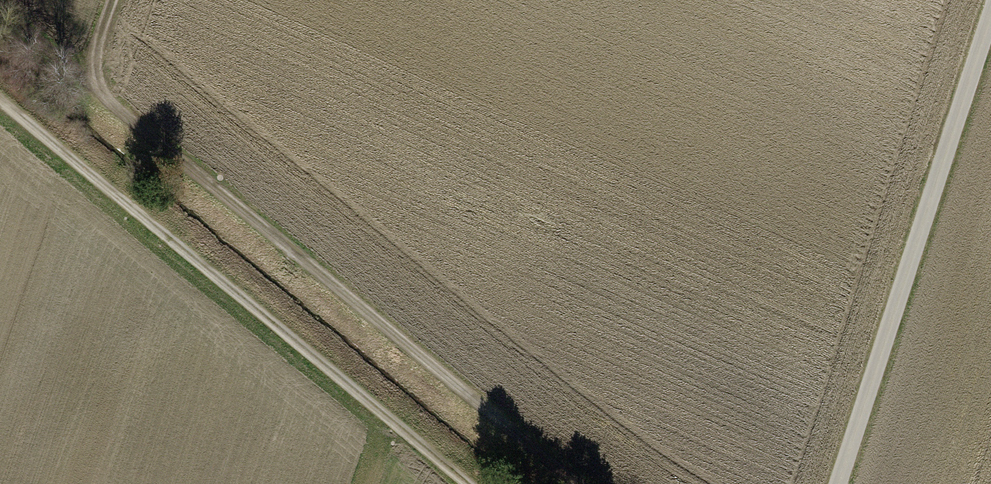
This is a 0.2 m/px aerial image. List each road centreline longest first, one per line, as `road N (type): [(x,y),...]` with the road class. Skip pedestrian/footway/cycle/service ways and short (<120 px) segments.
road 1 (track): [(0,11),(572,483)]
road 2 (track): [(0,99),(465,483)]
road 3 (unclassified): [(836,483),(990,15)]

